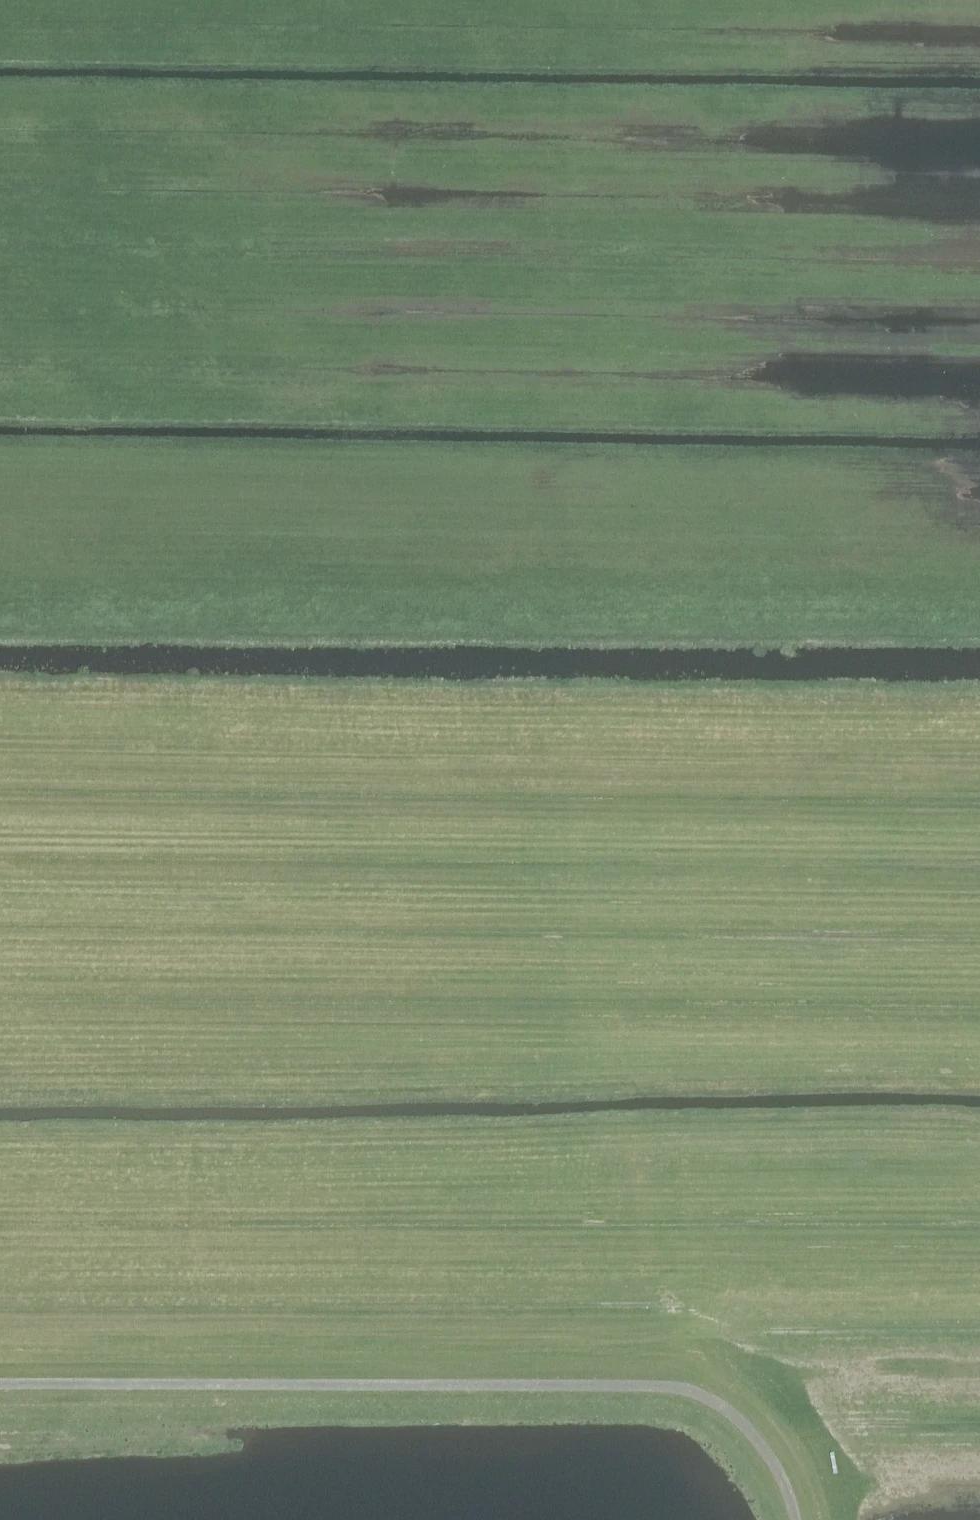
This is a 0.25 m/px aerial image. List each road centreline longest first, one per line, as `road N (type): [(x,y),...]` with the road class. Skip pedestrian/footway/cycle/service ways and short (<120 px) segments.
road 1 (track): [(790,1519),(774,1476),(736,1423),(700,1395),(655,1384),(0,1383)]

